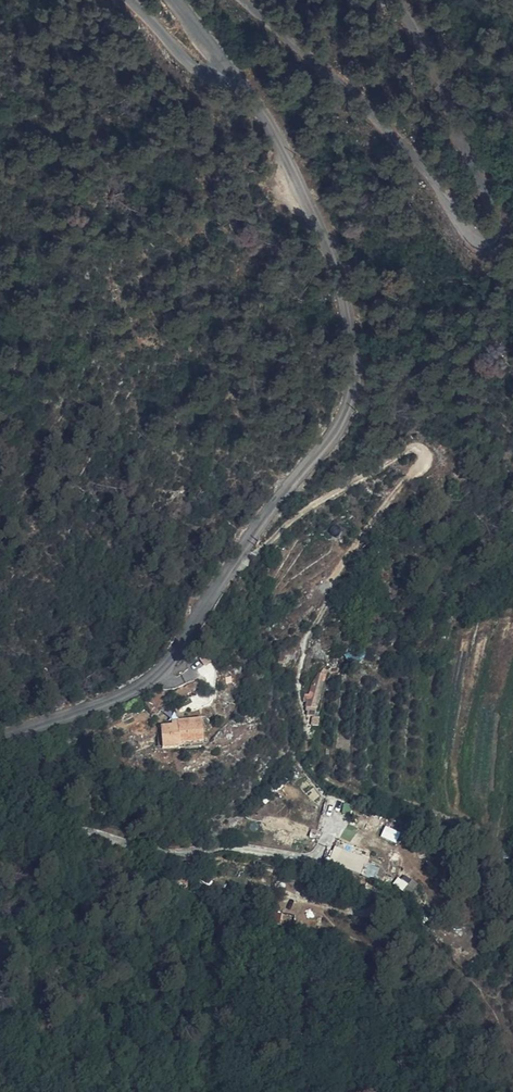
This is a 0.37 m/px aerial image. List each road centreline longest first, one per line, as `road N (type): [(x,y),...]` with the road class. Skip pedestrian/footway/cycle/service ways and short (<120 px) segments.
road 1 (tertiary): [(227,72),(289,166),(335,264),(356,352),(347,411),(143,690),(0,736)]
road 2 (residential): [(235,0),(391,134),(474,257),(490,259),(499,243),(493,219),(397,0)]
road 3 (residential): [(127,0),(195,71),(210,78),(227,72)]

